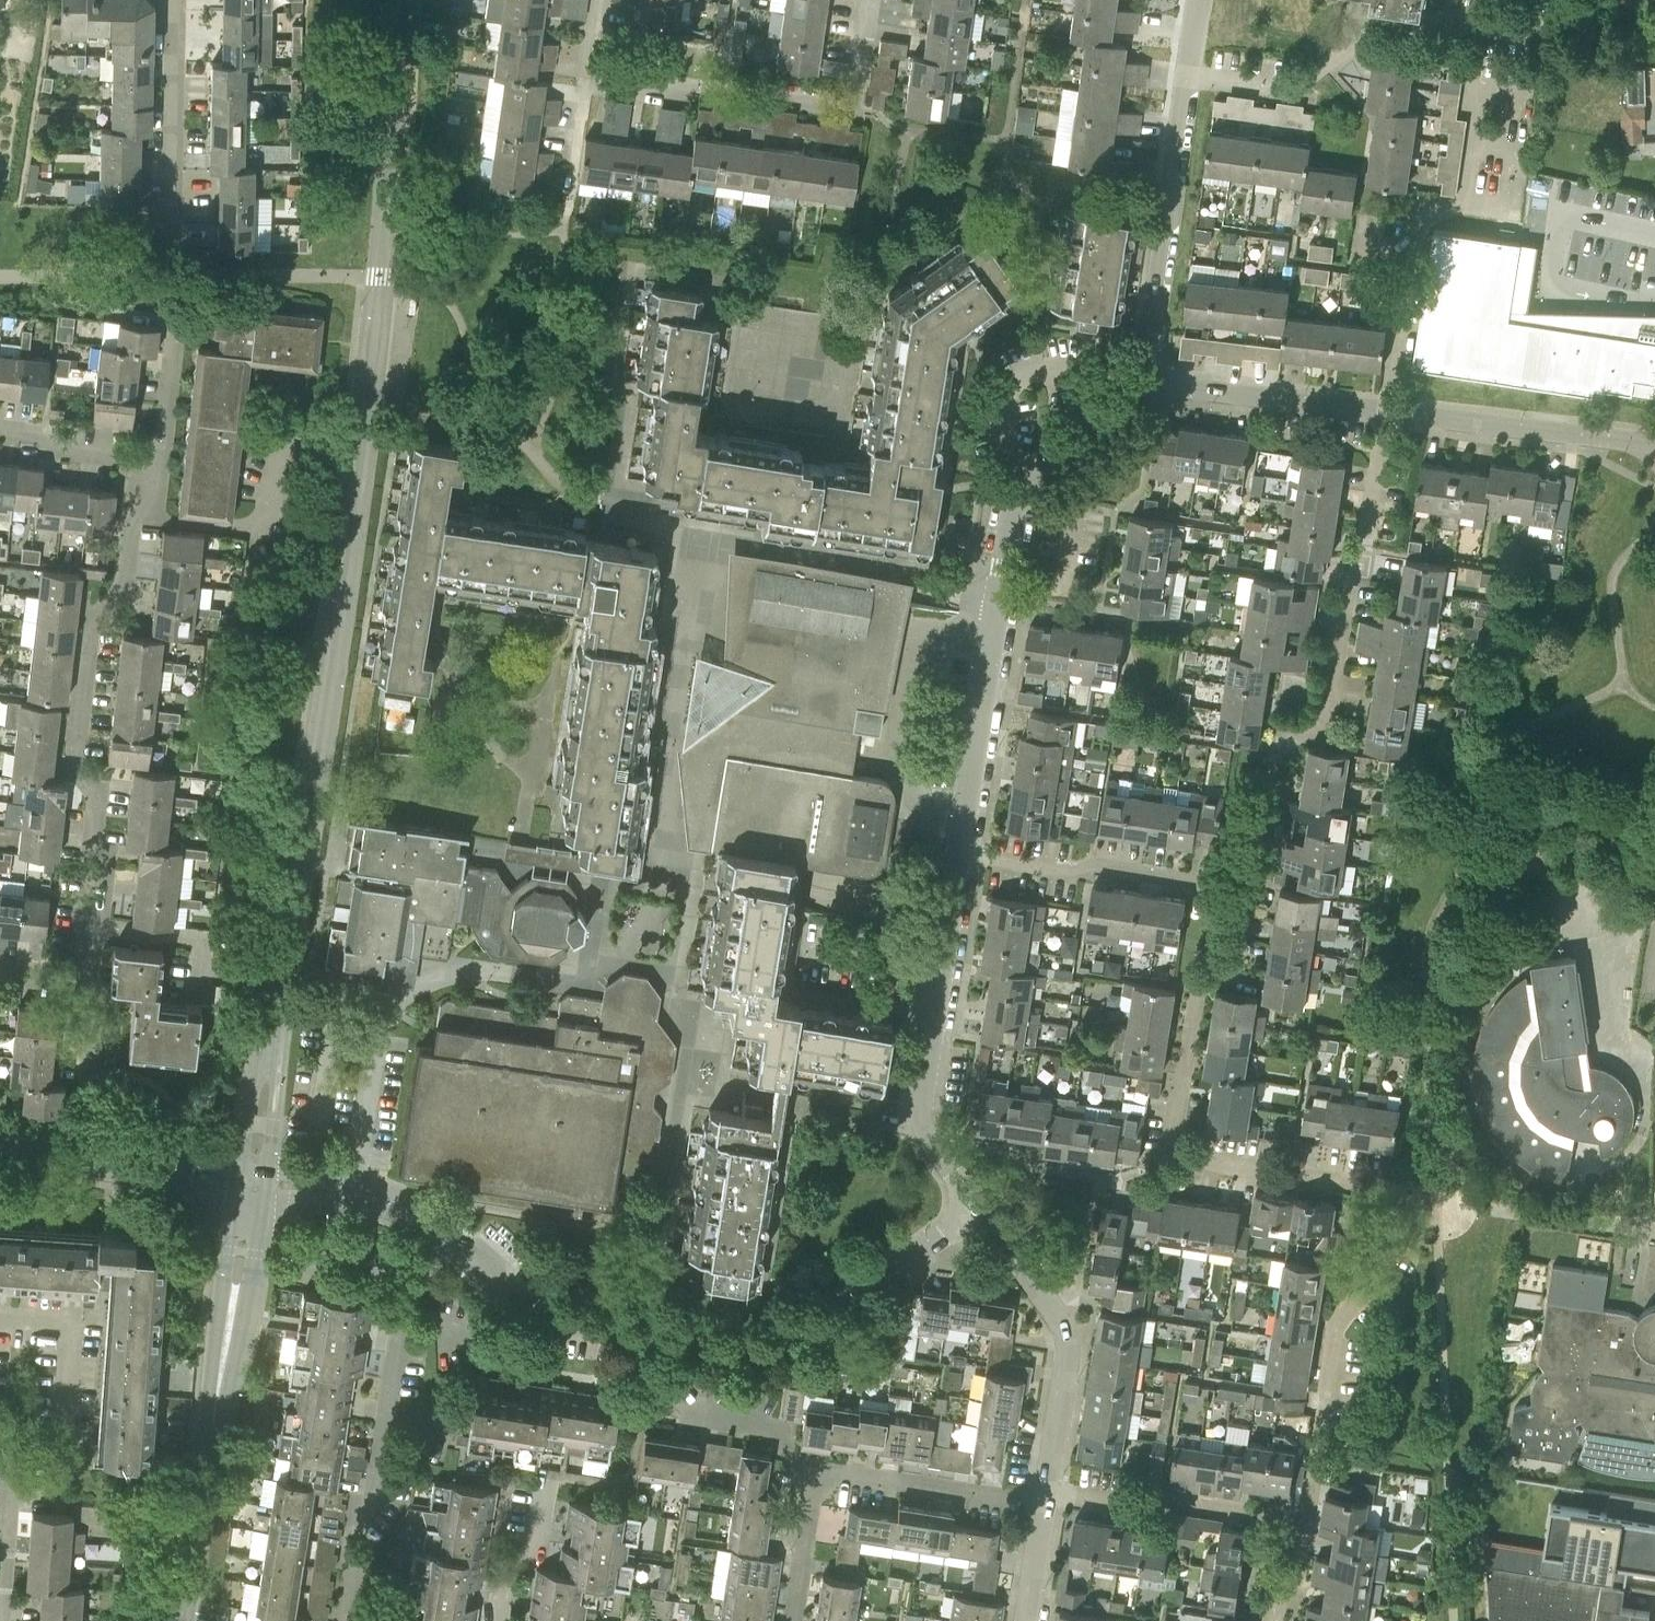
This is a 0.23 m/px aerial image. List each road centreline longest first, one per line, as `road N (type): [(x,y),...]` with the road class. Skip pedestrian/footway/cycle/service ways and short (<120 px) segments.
road 1 (tertiary): [(252,1186),(290,975),(368,401),(390,181),(395,0)]
road 2 (residential): [(437,1239),(521,1302),(589,1330),(737,1344),(826,1315),(971,1217)]
road 3 (residential): [(1180,1143),(1192,1152),(1399,1183),(1393,1248),(1353,1303),(1341,1346),(1319,1502)]
road 4 (residential): [(957,864),(1011,540),(1047,462),(1103,413),(1156,383)]
road 5 (residential): [(1244,891),(1279,746),(1329,729),(1349,604),(1365,586),(1391,402)]
road 6 (residential): [(85,973),(102,786),(85,753),(100,611),(121,587),(129,515),(160,457)]
road 7 (residential): [(1391,402),(1419,206),(1482,215),(1511,35),(1474,26)]
road 8 (residential): [(160,457),(178,323),(173,0)]
road 9 (tertiary): [(180,1620),(252,1186)]
road 10 (residential): [(580,74),(845,105),(865,84),(871,0)]
road 11 (residential): [(971,1217),(921,1115),(921,1071),(957,864)]
road 12 (residential): [(1156,383),(1190,76)]
road 13 (residential): [(1190,76),(1289,89),(1381,25),(1431,32),(1474,26)]
road 14 (residential): [(1244,891),(1046,860),(1010,872),(957,864)]
road 15 (residential): [(1043,1479),(1058,1382),(1054,1333),(1039,1294),(971,1217)]
road 16 (residential): [(1319,1502),(1043,1479)]
road 17 (residential): [(1180,1143),(1174,1118),(1197,991),(1234,965),(1244,891)]
road 18 (residential): [(1654,444),(1391,402)]
road 19 (residential): [(1043,1479),(830,1480),(808,1471)]
road 20 (residential): [(1391,402),(1156,383)]
road 21 (residential): [(344,1620),(346,1565),(377,1473),(386,1405)]
road 22 (residential): [(16,1430),(41,1430),(62,1413),(64,1334),(50,1321),(0,1318)]
road 23 (residential): [(252,1186),(373,1205),(437,1239)]
road 24 (residential): [(3,1620),(16,1430)]
road 25 (residential): [(83,1157),(93,1079),(80,1051),(85,973)]
road 26 (residential): [(386,1405),(401,1297),(437,1239)]
road 27 (residential): [(252,1186),(83,1157)]
road 28 (residential): [(160,457),(44,444),(18,422),(0,420)]
road 29 (residential): [(505,1620),(511,1573),(545,1536),(555,1484)]
road 30 (residential): [(792,1620),(808,1471)]
road 31 (residential): [(1021,1620),(1043,1479)]
road 32 (residential): [(1319,1502),(1306,1594),(1290,1620)]

